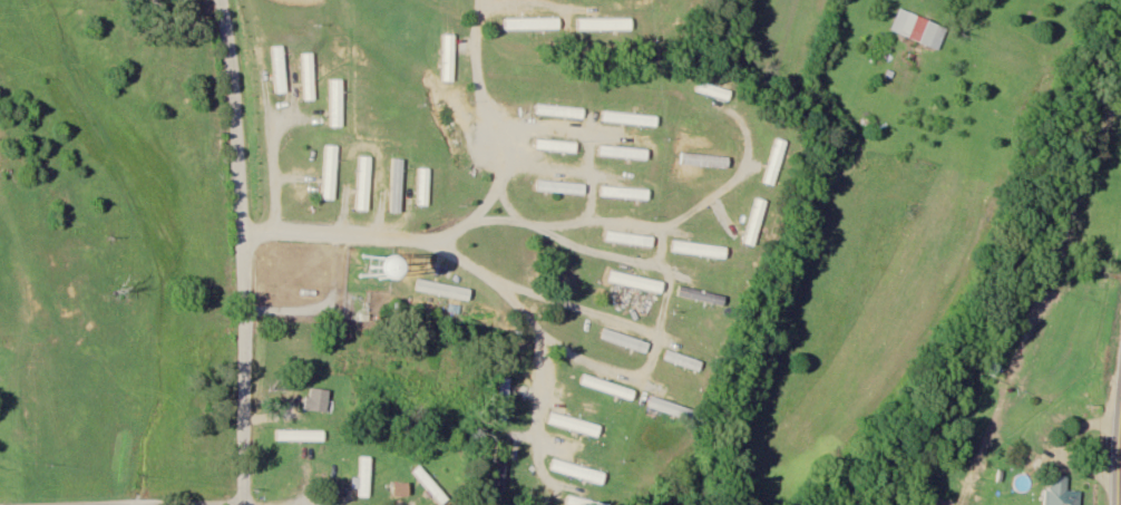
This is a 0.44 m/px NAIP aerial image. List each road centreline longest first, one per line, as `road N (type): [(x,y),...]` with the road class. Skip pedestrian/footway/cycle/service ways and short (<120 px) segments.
road 1 (residential): [(244,504),(241,234),(230,45),(219,0)]
road 2 (residential): [(478,0),(478,84),(499,135),(494,196),(433,241),(241,234)]
road 3 (residential): [(469,217),(663,222),(739,178),(750,123)]
road 4 (residential): [(433,241),(496,281),(530,336),(537,470)]
road 5 (residential): [(496,281),(688,341)]
road 6 (residential): [(277,235),(263,54)]
road 7 (residential): [(490,122),(649,137)]
road 8 (residential): [(530,336),(666,392)]
road 9 (residential): [(500,167),(646,176)]

